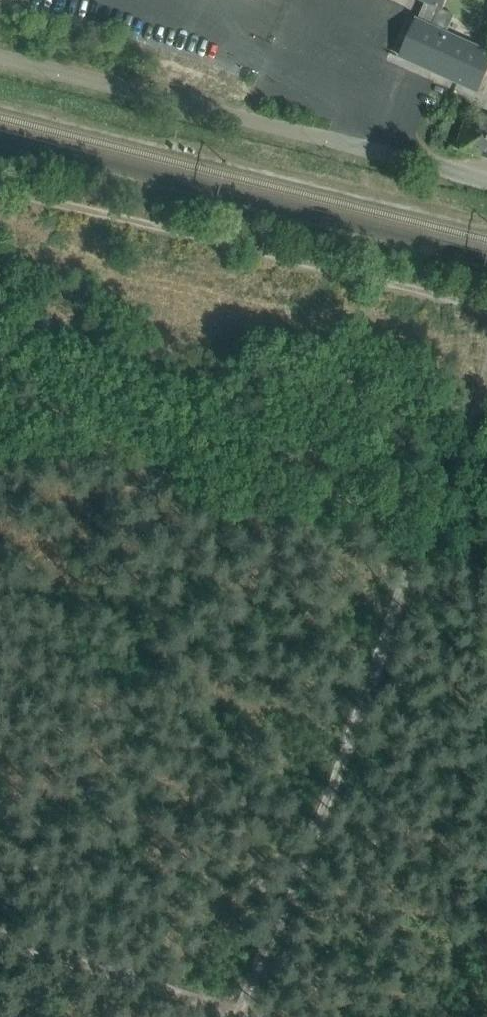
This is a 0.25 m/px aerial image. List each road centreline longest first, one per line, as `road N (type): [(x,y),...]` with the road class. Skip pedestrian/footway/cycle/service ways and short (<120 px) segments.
road 1 (track): [(486,318),(448,446),(225,1015)]
road 2 (residential): [(486,184),(0,60)]
road 3 (track): [(486,288),(0,167)]
road 4 (track): [(225,1015),(0,937)]

